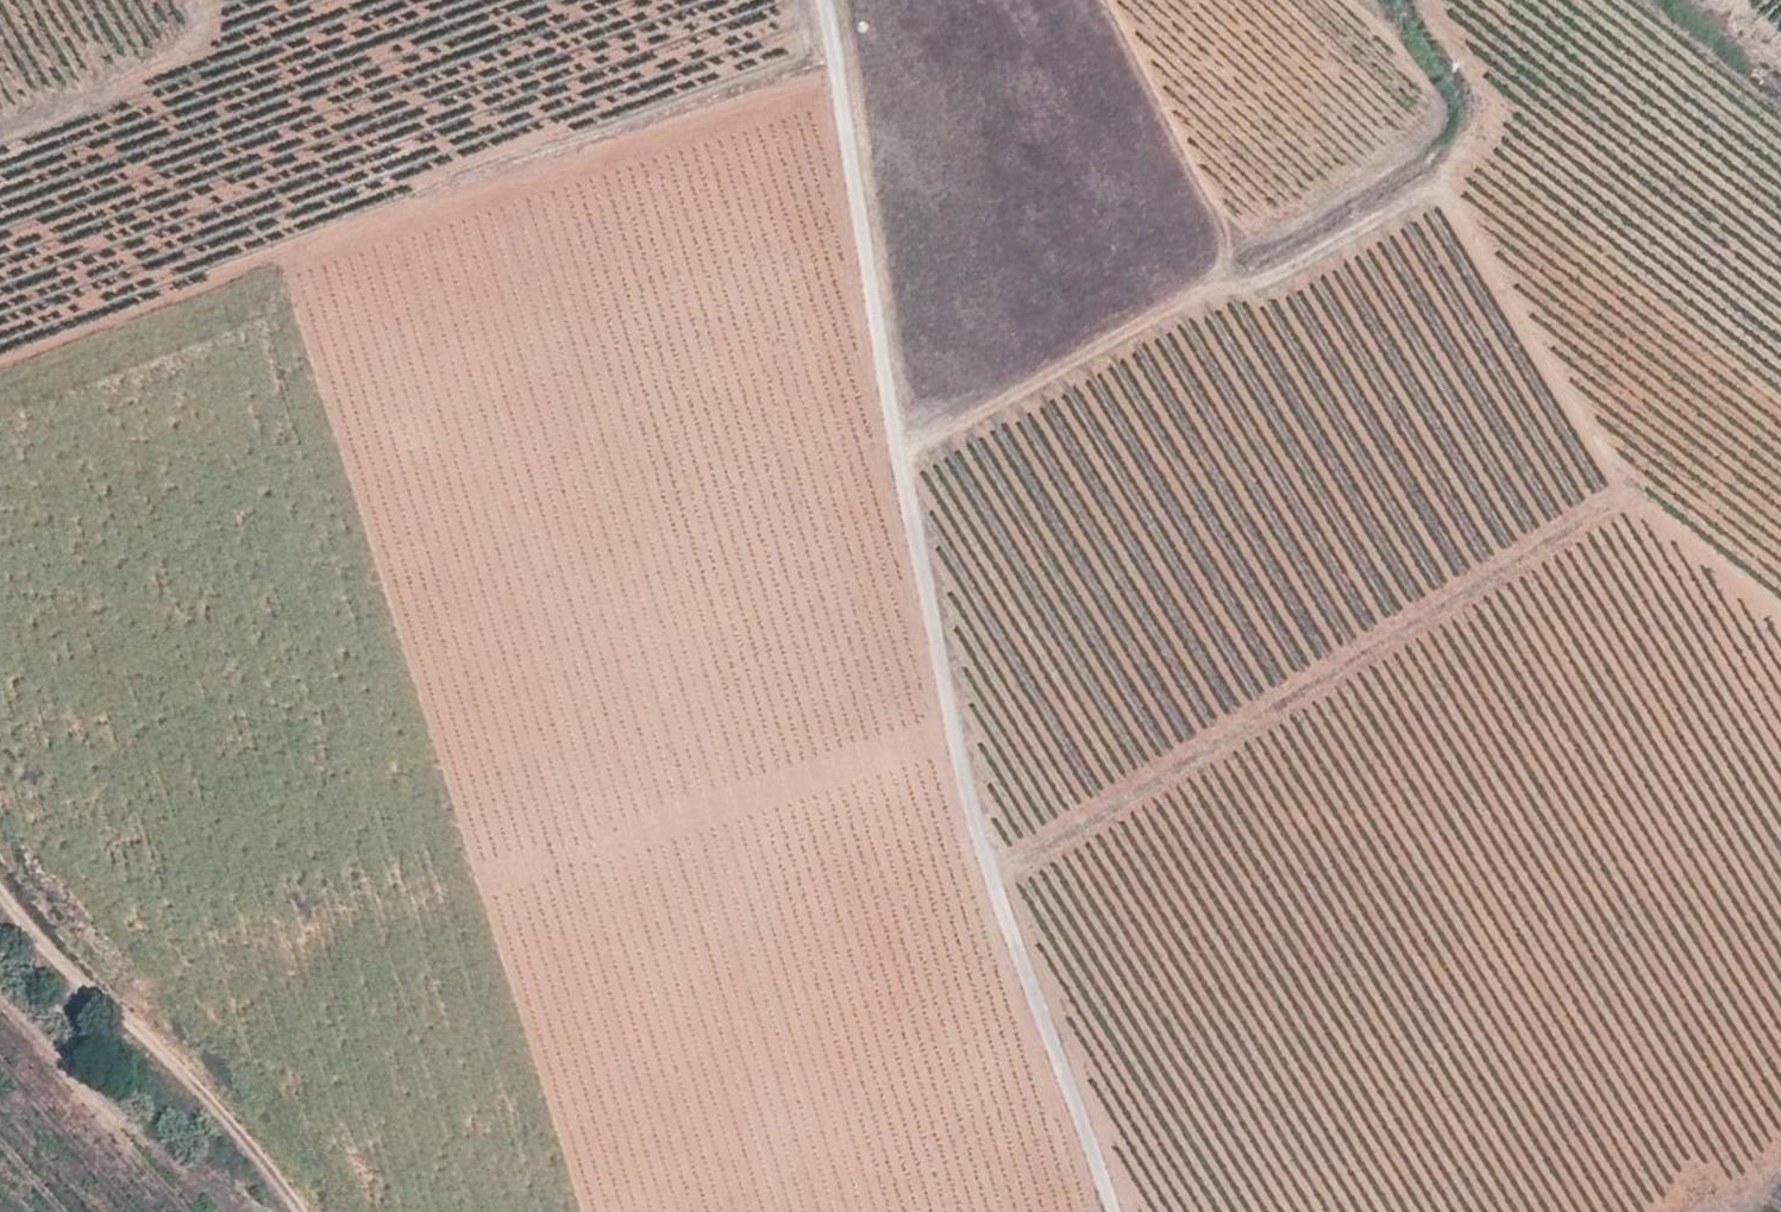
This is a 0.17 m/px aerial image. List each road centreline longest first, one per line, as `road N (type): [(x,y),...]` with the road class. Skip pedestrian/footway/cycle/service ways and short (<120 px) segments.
road 1 (unclassified): [(823,0),(936,686),(1114,1211)]
road 2 (track): [(0,902),(59,971),(291,1182),(300,1211)]

